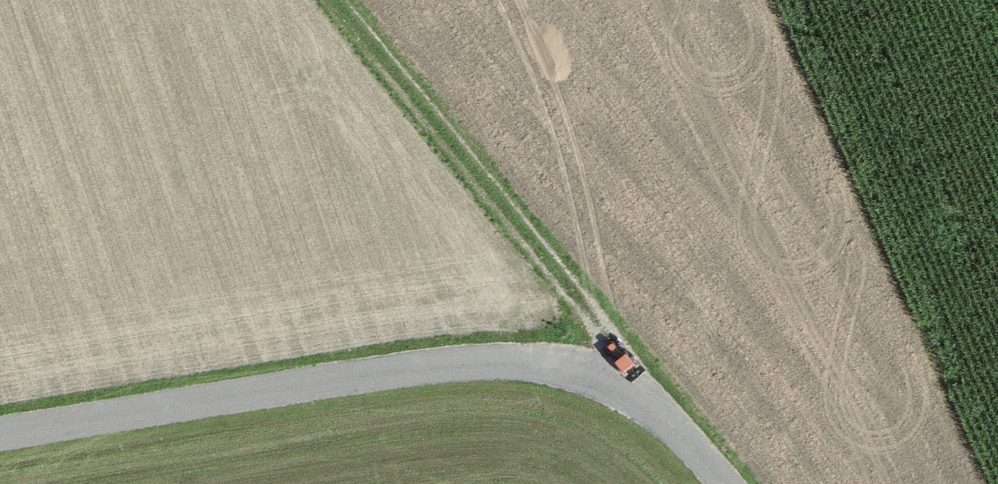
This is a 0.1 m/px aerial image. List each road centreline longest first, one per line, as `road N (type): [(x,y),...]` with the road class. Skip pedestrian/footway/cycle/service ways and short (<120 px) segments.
road 1 (unclassified): [(0,437),(328,383),(543,364),(591,372),(633,392),(728,483)]
road 2 (track): [(336,0),(606,338),(633,392)]

